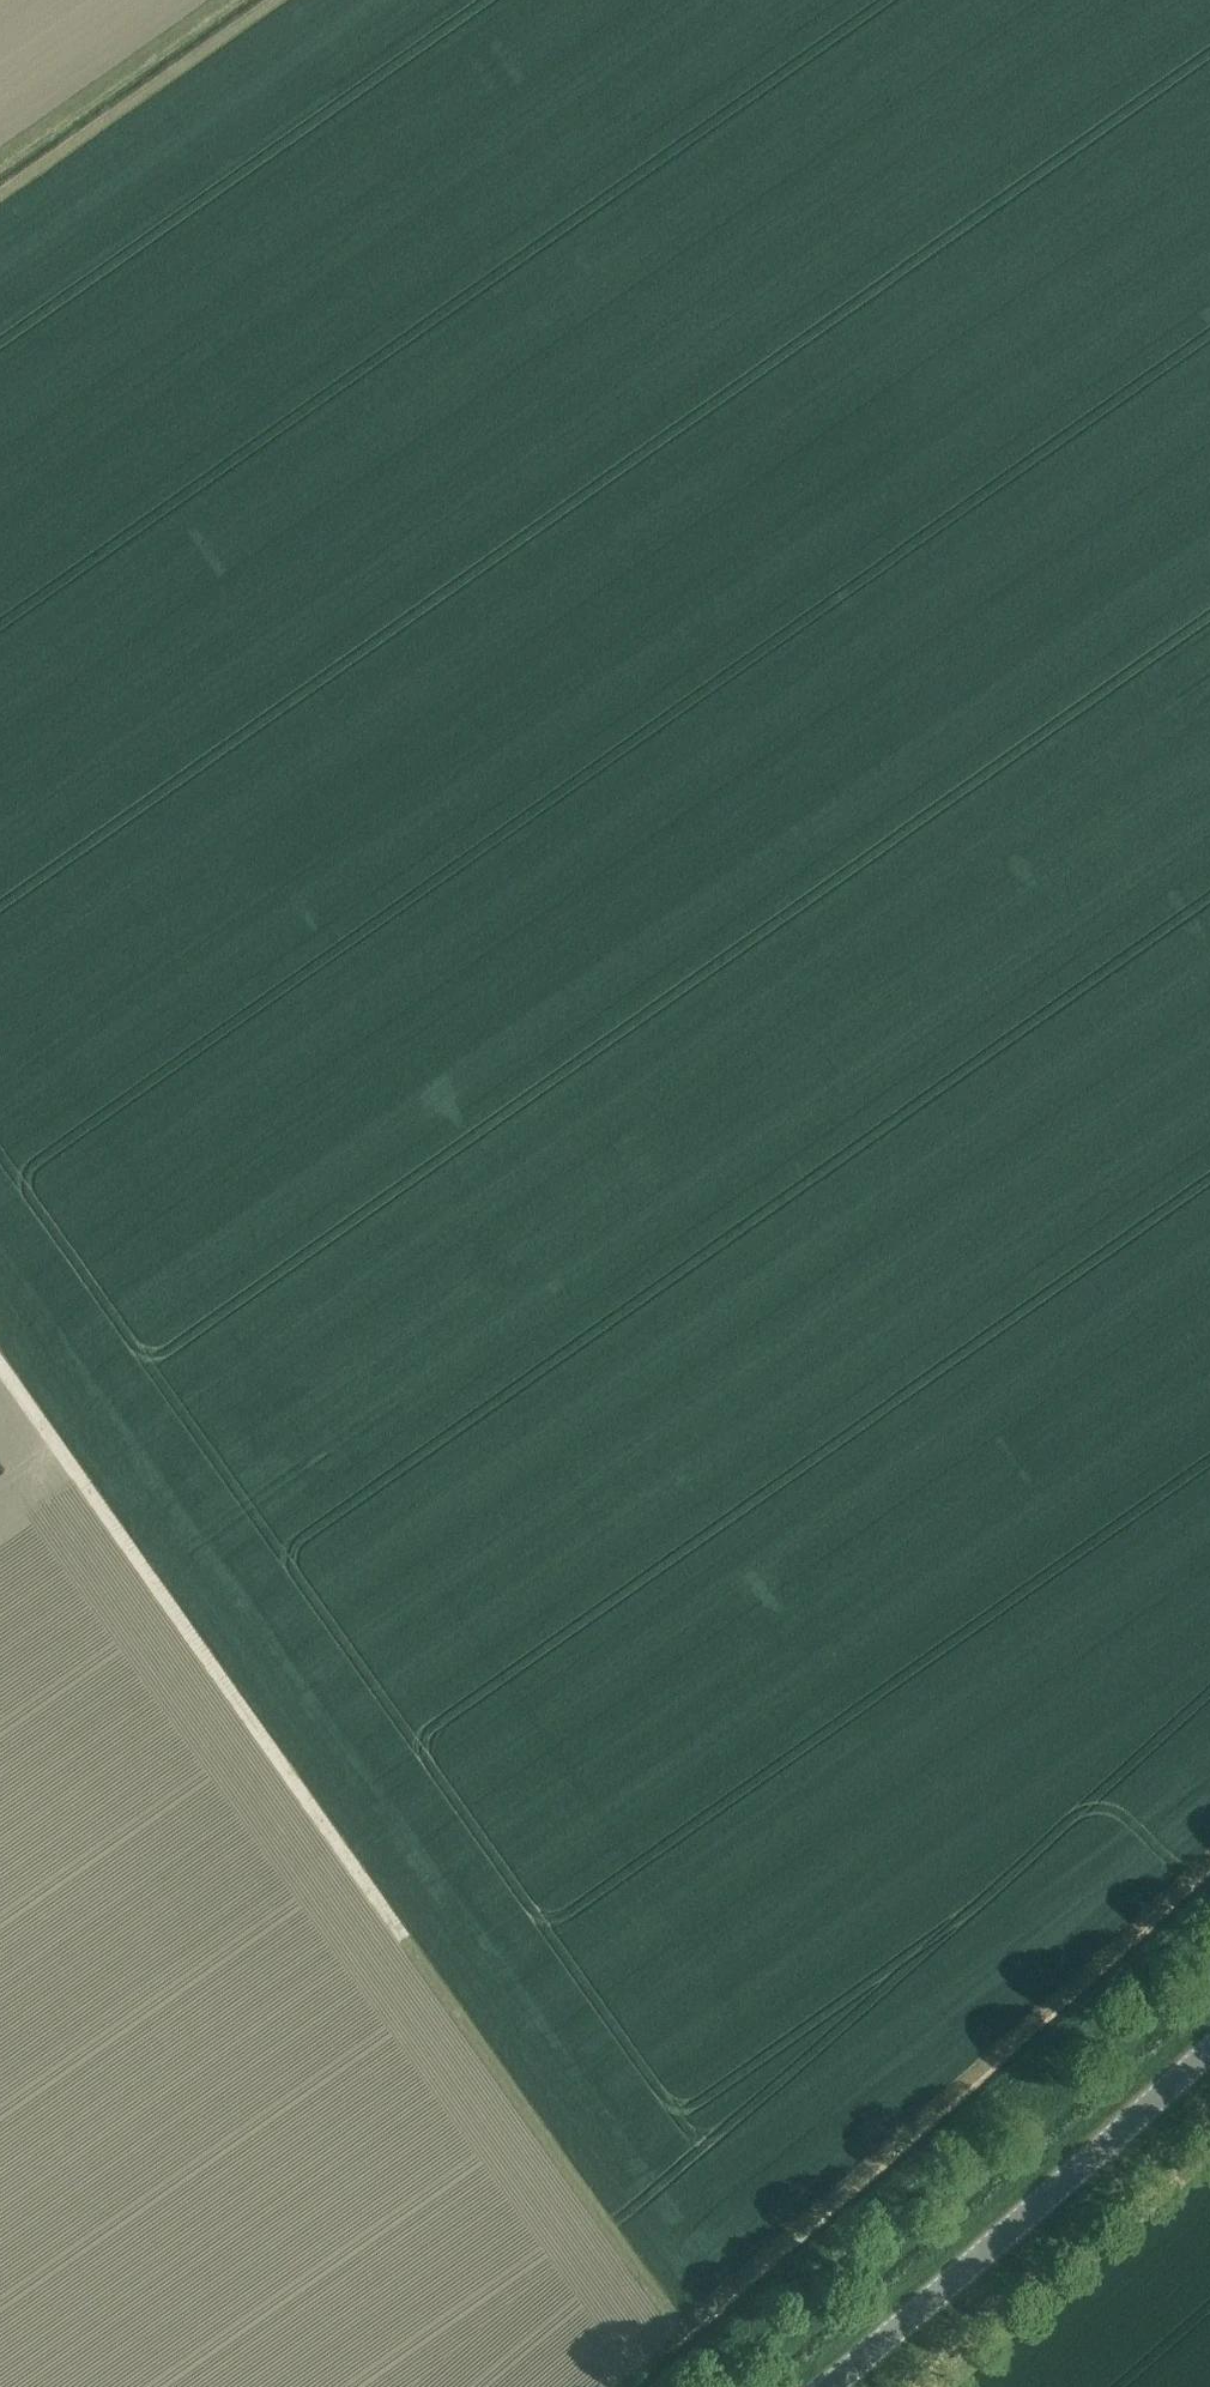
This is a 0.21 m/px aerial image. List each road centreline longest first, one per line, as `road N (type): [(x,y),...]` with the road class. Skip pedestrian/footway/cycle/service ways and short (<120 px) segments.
road 1 (unclassified): [(830,2386),(1209,2054)]

